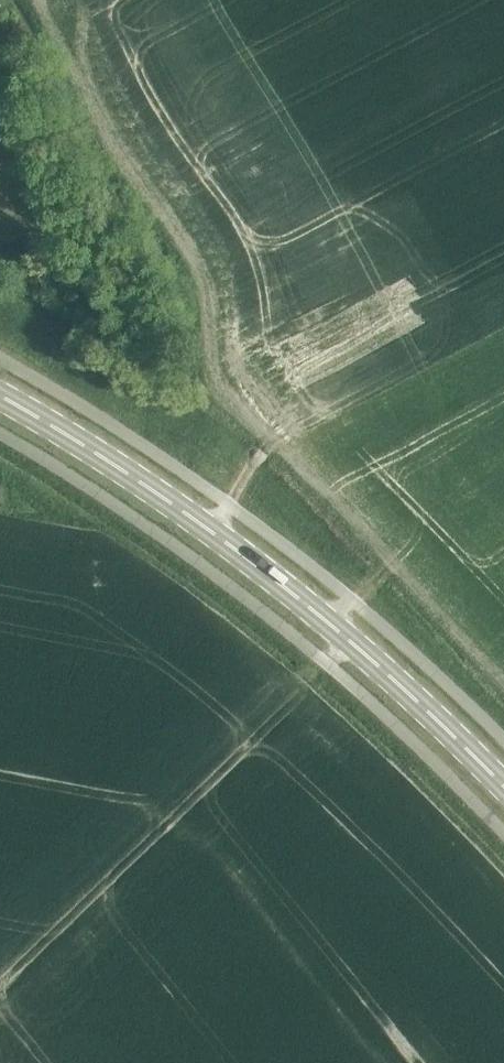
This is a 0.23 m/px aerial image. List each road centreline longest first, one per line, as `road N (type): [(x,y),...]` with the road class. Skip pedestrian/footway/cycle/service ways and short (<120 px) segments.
road 1 (secondary): [(0,394),(234,547),(503,788)]

